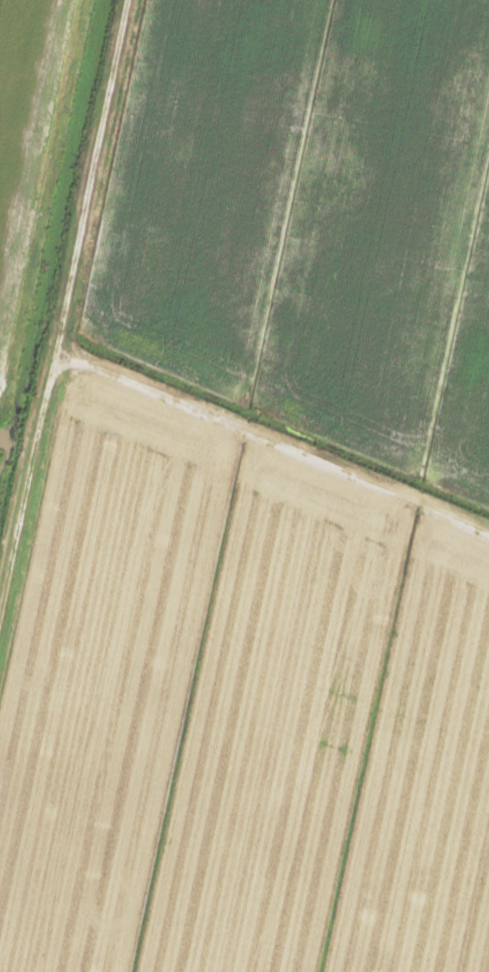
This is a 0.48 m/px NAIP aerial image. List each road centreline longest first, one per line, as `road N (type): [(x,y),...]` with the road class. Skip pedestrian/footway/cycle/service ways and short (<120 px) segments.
road 1 (track): [(130,0),(0,635)]
road 2 (track): [(488,532),(59,351)]

